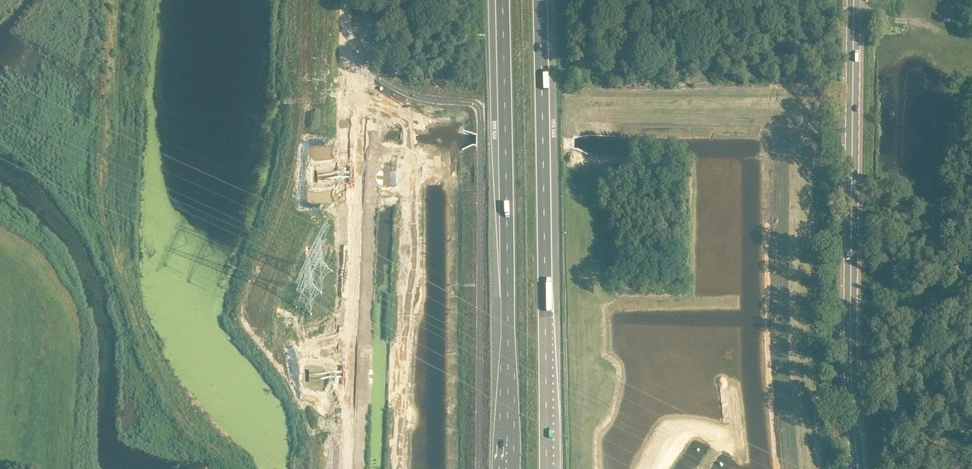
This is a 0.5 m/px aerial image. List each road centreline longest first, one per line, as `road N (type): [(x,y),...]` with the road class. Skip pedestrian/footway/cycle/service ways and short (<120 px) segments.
road 1 (unclassified): [(347,468),(368,0)]
road 2 (tertiary): [(858,468),(850,359),(853,0)]
road 3 (trunk): [(546,468),(540,0)]
road 4 (trunk): [(502,0),(505,468)]

